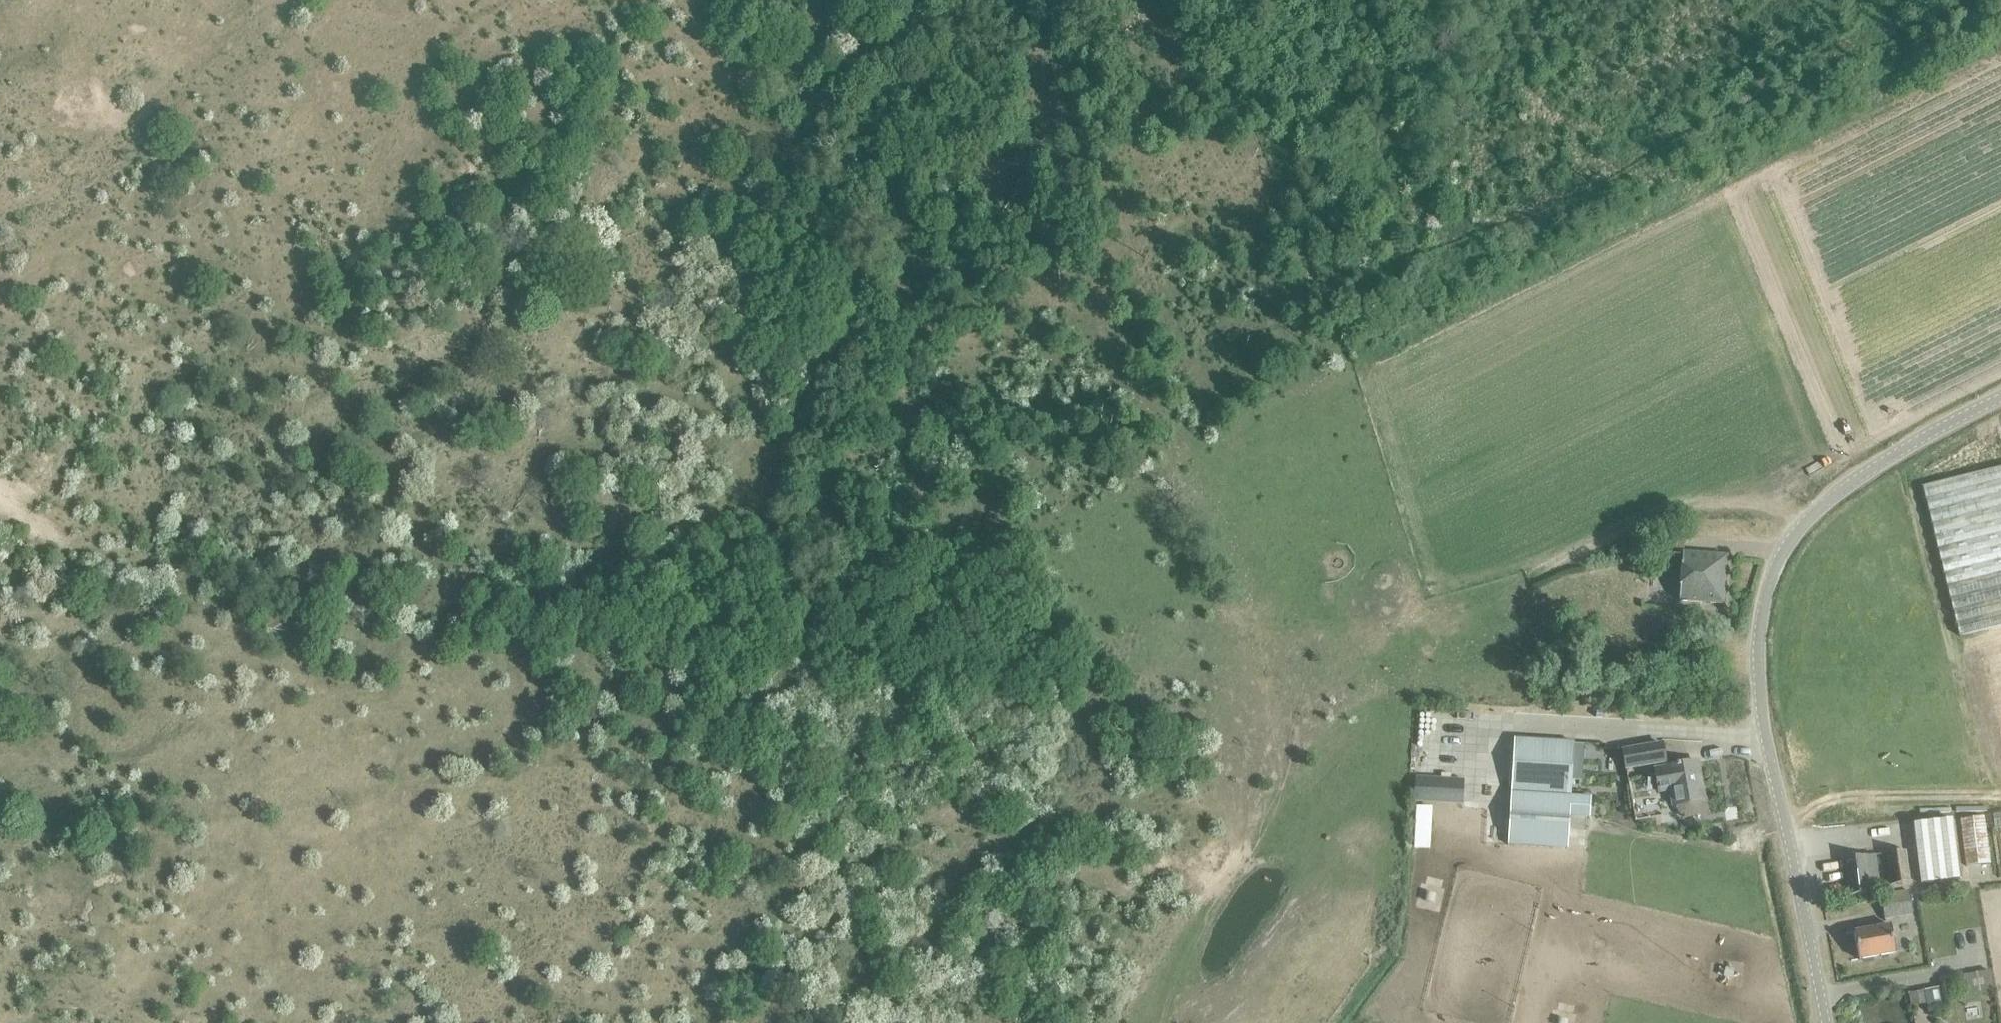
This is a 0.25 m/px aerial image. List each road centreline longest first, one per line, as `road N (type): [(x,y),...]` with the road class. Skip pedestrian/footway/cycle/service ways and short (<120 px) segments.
road 1 (unclassified): [(1829,1022),(1760,697),(1759,634),(1768,588),(1782,551),(1854,479),(2000,401)]

